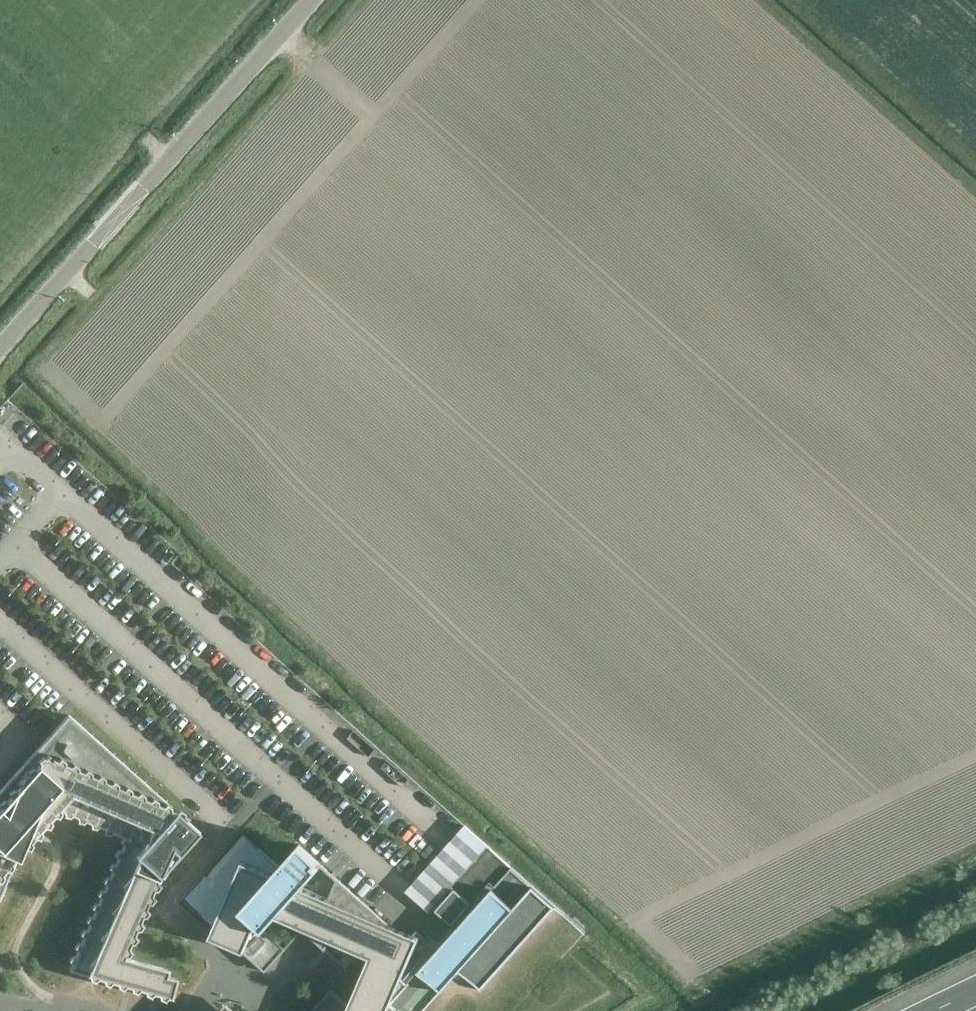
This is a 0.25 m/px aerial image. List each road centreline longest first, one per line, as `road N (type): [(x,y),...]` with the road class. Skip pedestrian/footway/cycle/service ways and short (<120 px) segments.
road 1 (unclassified): [(0,348),(312,0)]

